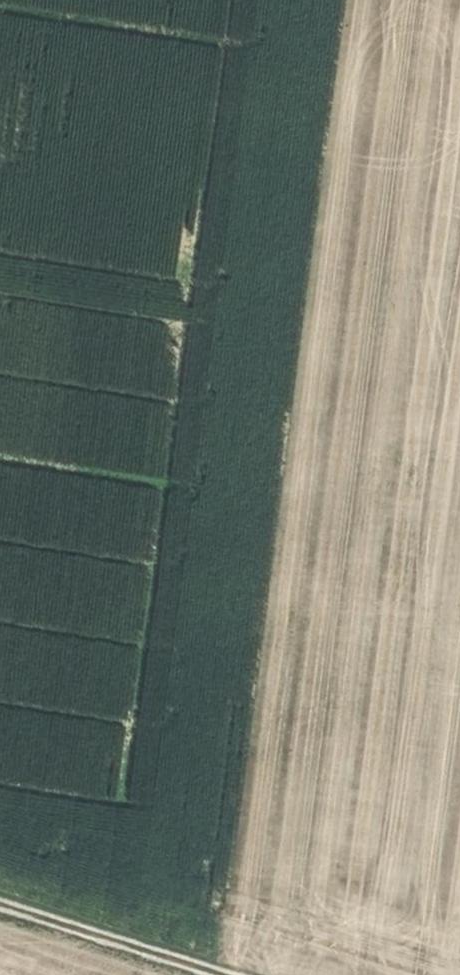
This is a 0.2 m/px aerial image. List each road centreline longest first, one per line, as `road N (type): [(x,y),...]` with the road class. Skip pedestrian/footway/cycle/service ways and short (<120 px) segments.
road 1 (track): [(0,906),(221,974)]

